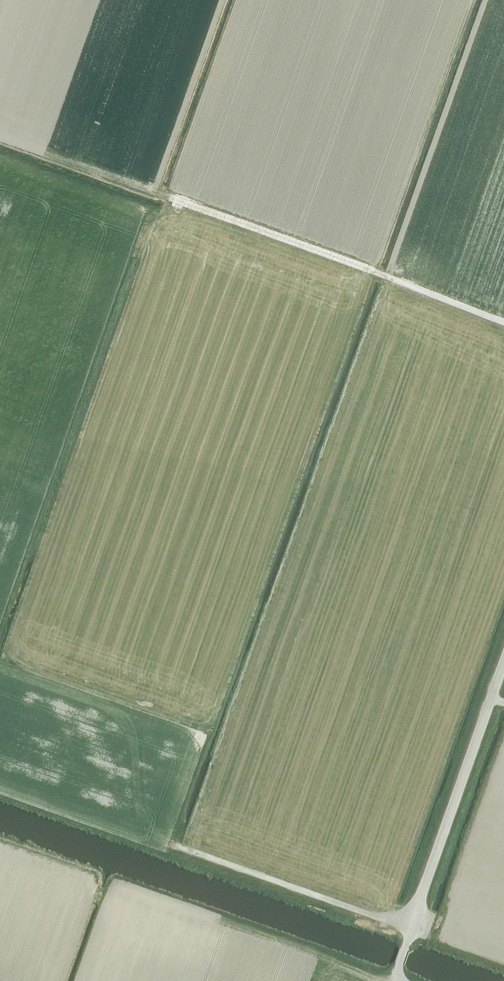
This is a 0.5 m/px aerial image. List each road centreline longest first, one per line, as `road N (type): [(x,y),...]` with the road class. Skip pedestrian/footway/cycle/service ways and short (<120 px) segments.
road 1 (track): [(503,325),(162,192)]
road 2 (unclassified): [(410,980),(398,971),(503,660)]

